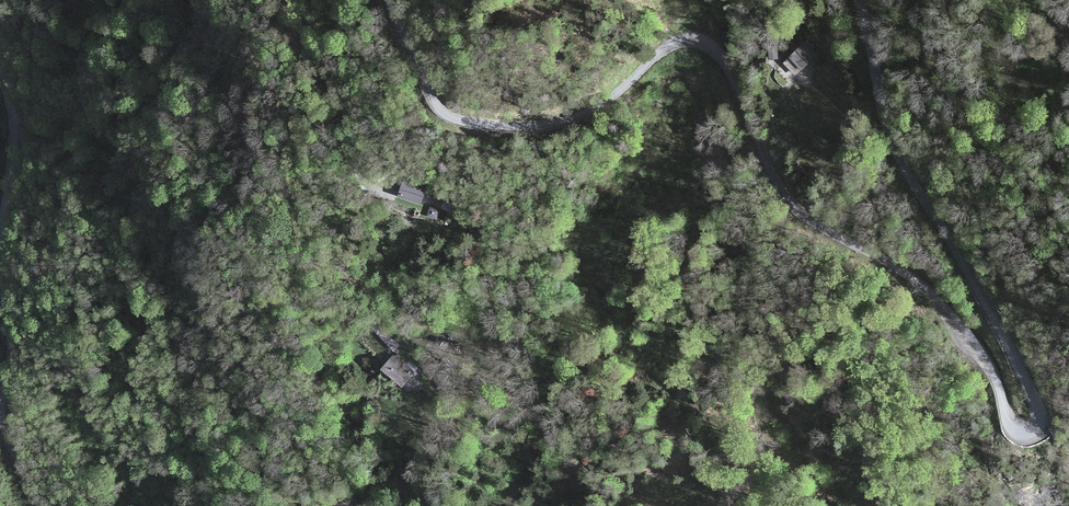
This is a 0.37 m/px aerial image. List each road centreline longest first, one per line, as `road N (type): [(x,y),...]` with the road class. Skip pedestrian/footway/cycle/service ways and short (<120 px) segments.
road 1 (unclassified): [(388,0),(439,109),(479,124),(542,125),(577,117),(674,44),(713,48),(789,201),(943,306),(981,352),(1014,429),(1027,432),(1038,423),(1030,393),(890,141),(858,0)]
road 2 (unclassified): [(39,505),(0,416),(10,344),(0,295)]
road 3 (unclassified): [(0,244),(12,116),(0,75)]
road 4 (track): [(809,71),(805,81),(909,178)]

